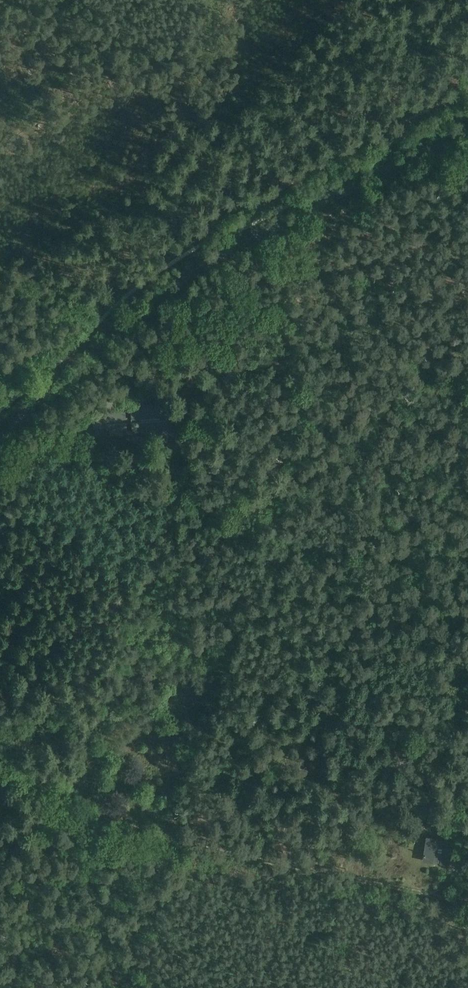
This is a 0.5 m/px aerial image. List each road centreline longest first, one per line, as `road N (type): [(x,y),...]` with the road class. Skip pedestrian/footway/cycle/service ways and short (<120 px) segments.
road 1 (tertiary): [(0,438),(187,277),(467,126)]
road 2 (track): [(0,755),(74,811),(117,829),(467,902)]

